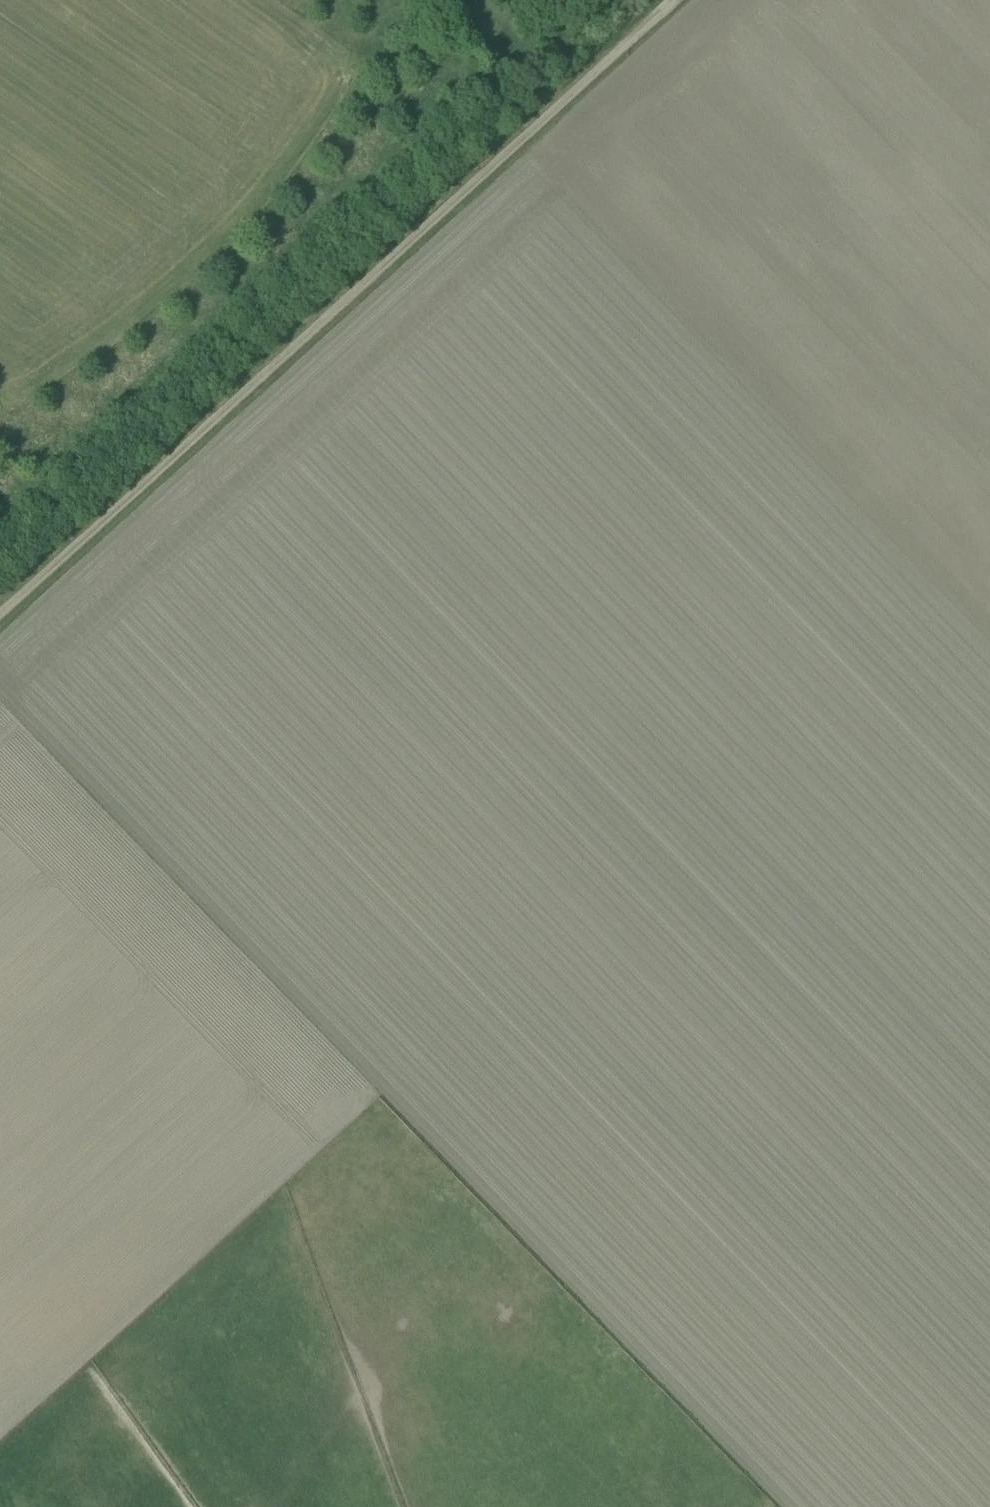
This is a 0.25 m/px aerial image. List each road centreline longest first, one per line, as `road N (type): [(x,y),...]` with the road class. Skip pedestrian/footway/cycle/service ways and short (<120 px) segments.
road 1 (track): [(673,0),(0,606)]

